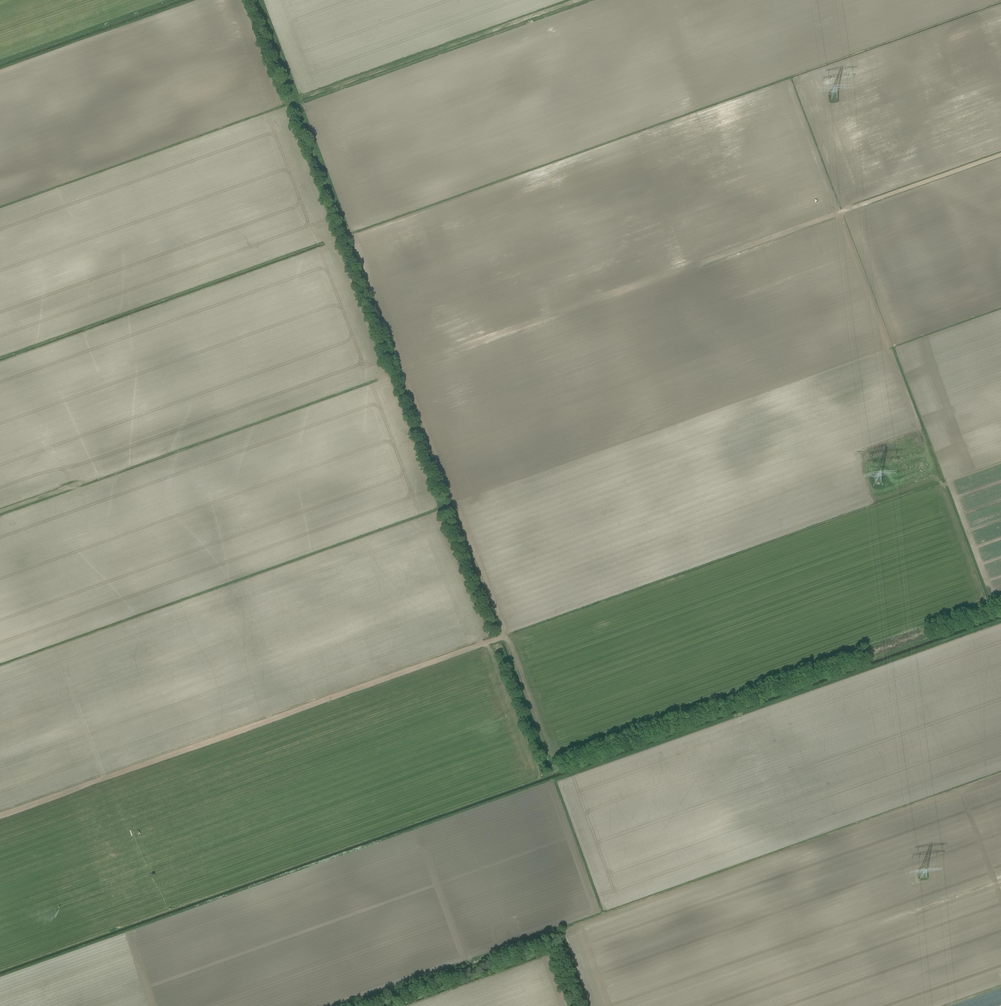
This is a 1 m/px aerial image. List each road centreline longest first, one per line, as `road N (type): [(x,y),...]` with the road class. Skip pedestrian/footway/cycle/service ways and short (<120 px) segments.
road 1 (track): [(507,638),(0,817)]
road 2 (track): [(1000,156),(683,270)]
road 3 (track): [(583,0),(302,100)]

